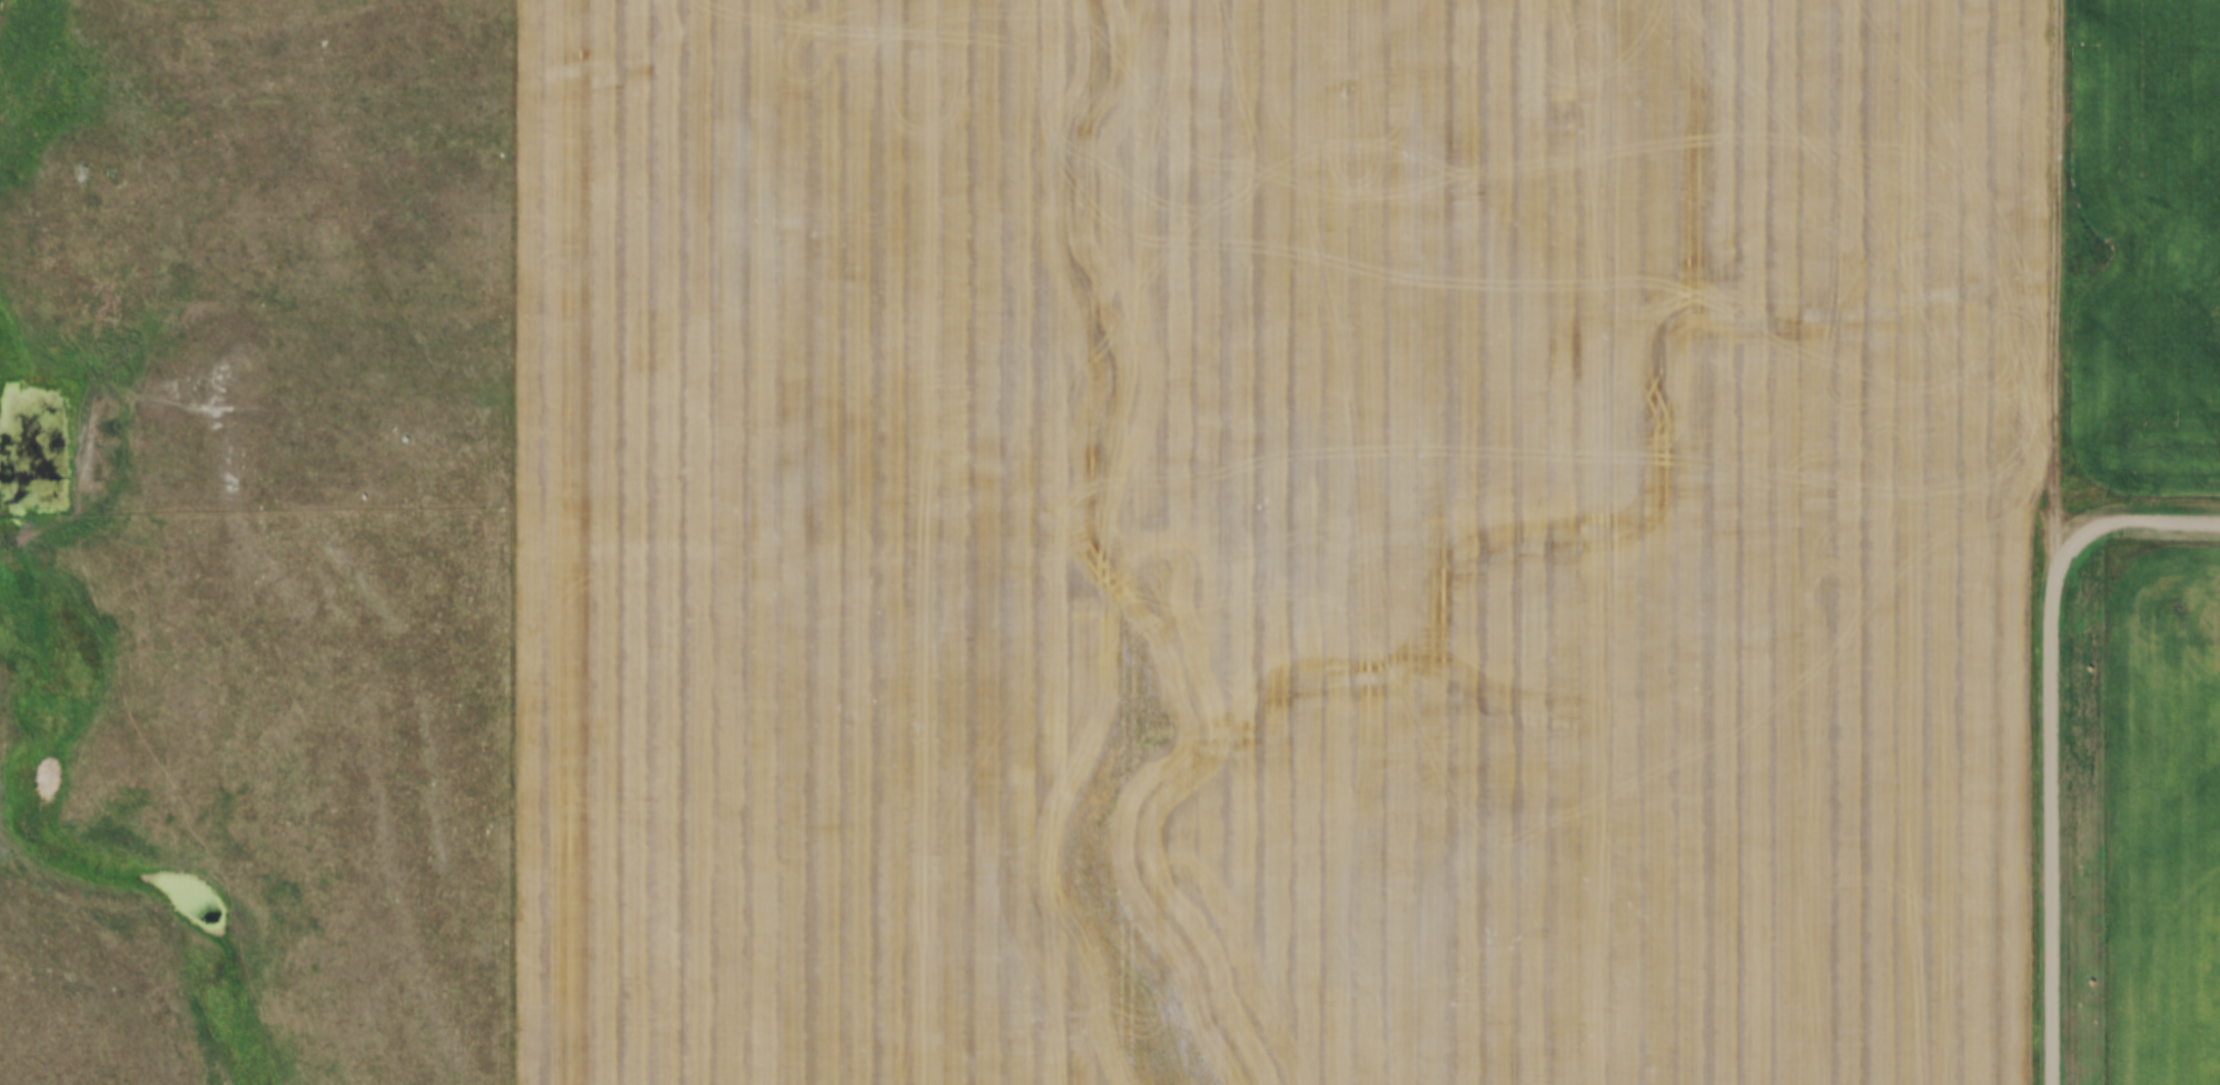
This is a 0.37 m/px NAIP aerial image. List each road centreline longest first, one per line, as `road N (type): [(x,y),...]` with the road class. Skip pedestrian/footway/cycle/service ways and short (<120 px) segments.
road 1 (track): [(2058,526),(2068,0)]

